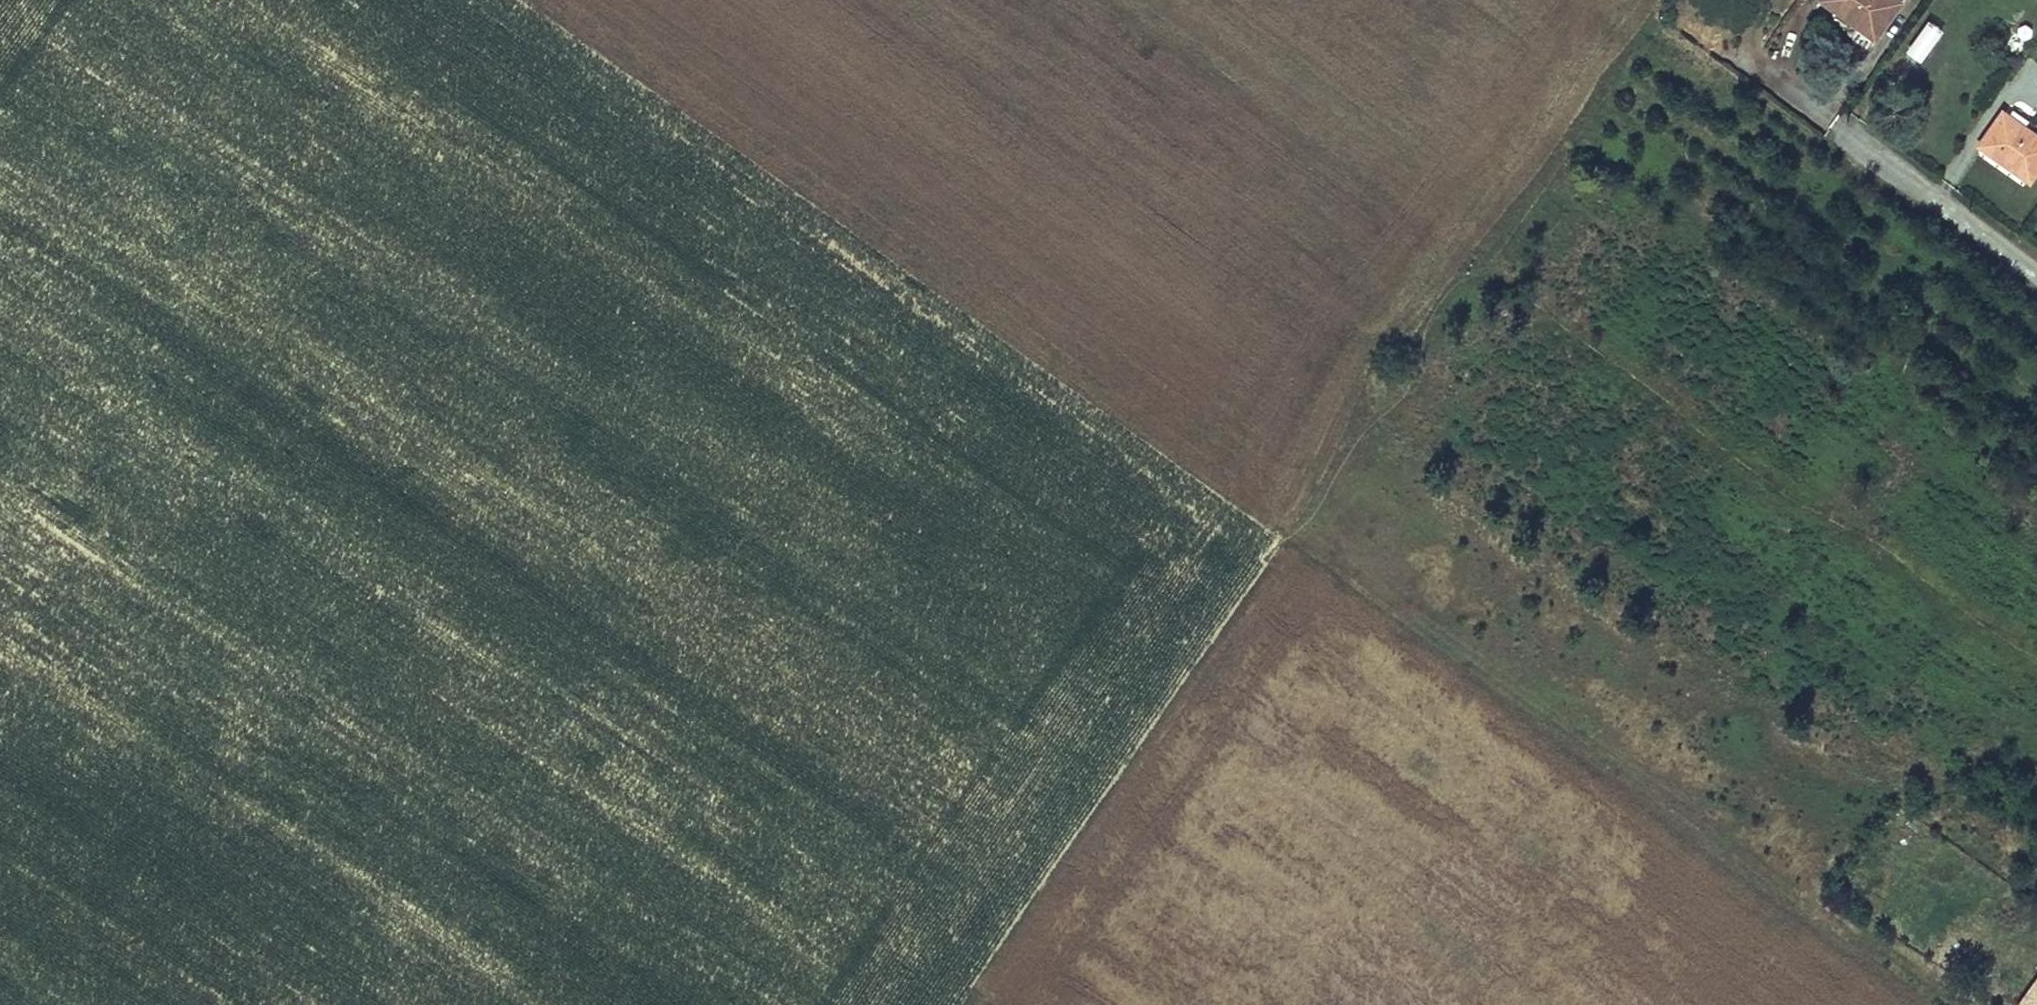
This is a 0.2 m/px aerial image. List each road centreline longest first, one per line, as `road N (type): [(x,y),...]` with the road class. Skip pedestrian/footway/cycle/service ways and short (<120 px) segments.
road 1 (residential): [(1843,136),(2036,275)]

